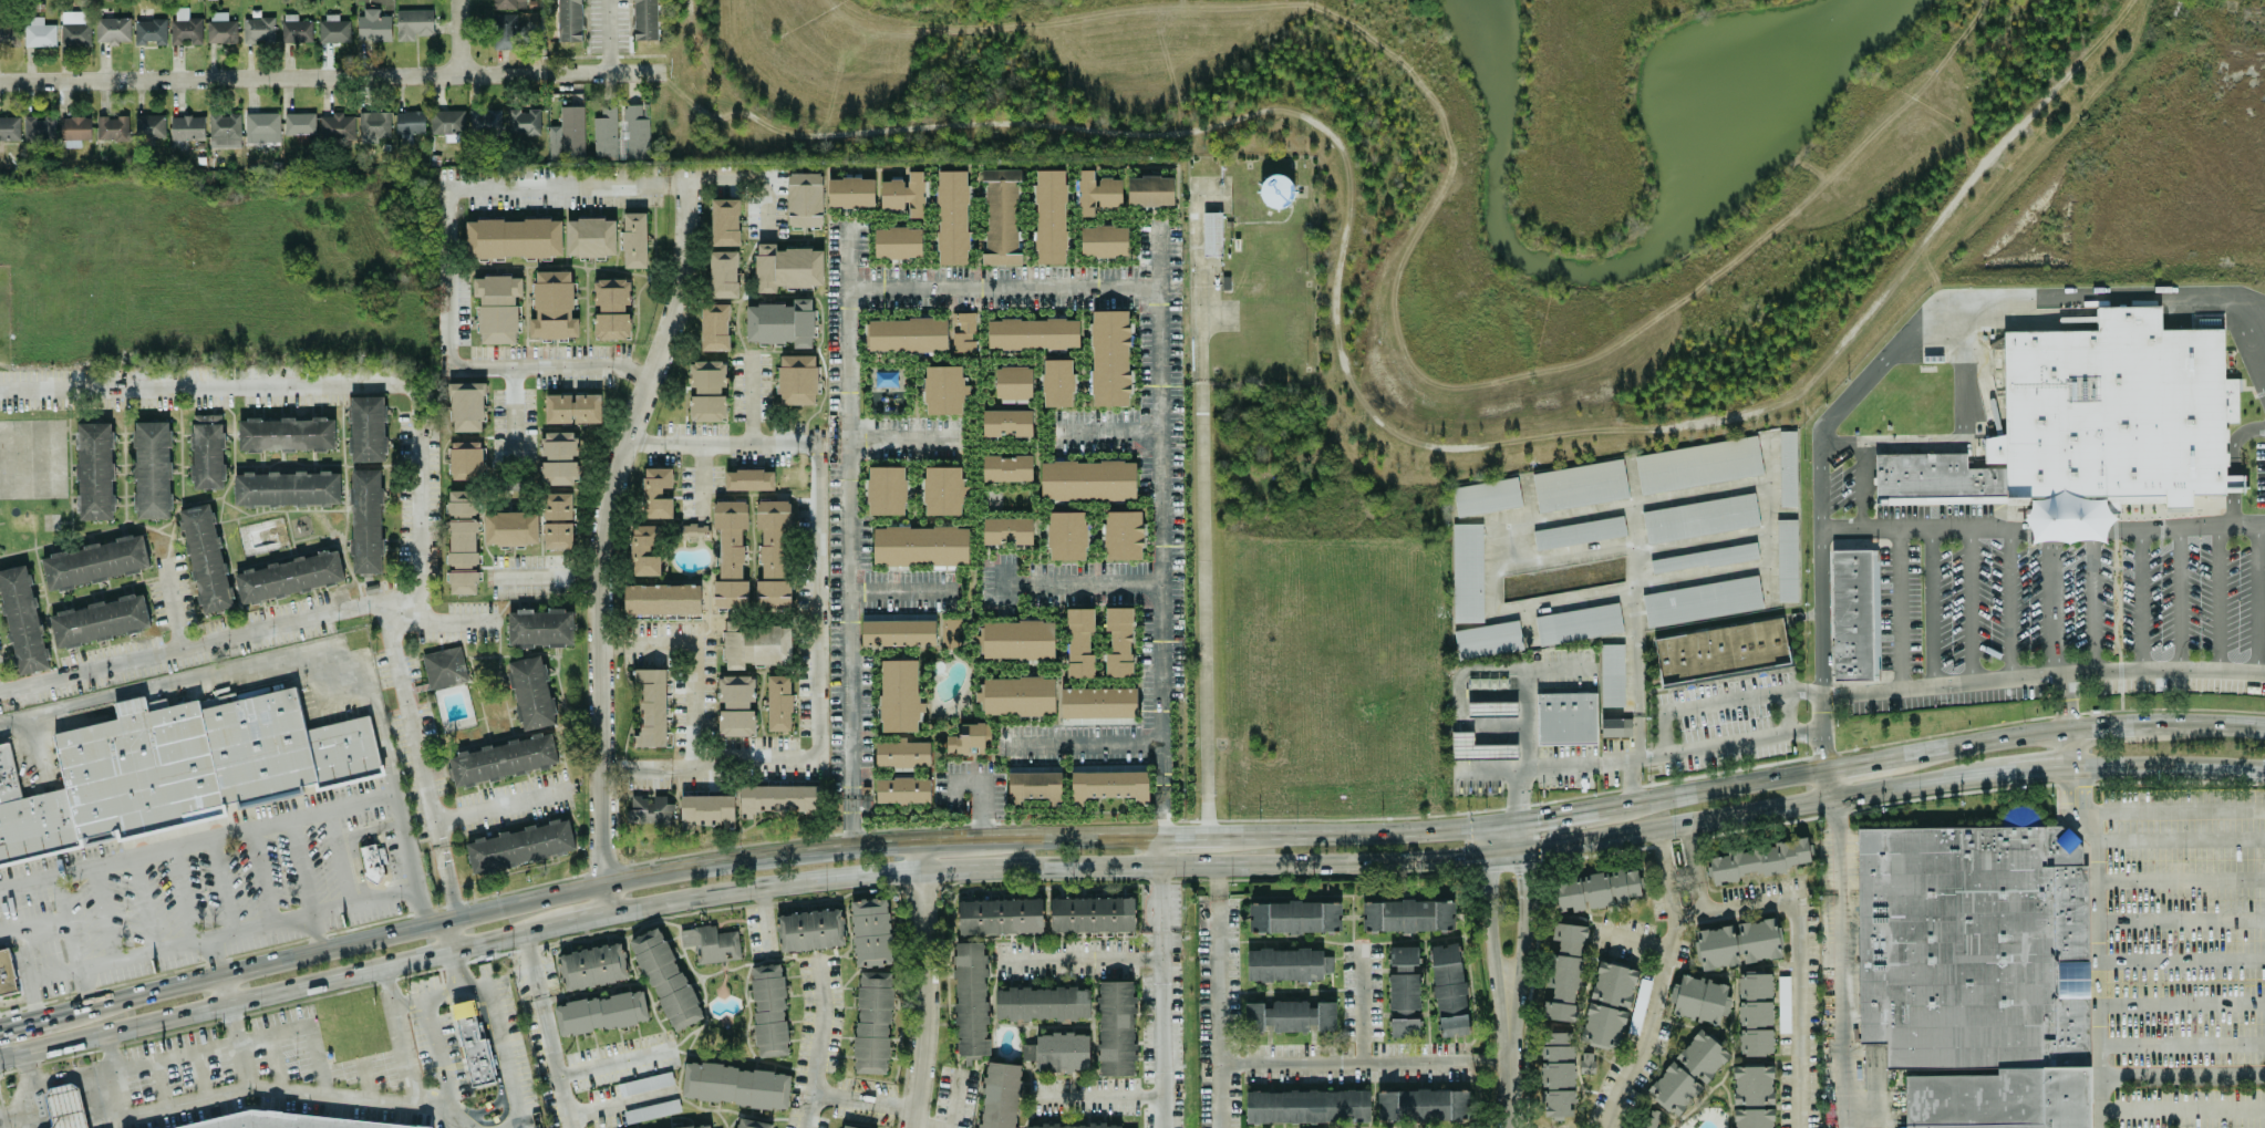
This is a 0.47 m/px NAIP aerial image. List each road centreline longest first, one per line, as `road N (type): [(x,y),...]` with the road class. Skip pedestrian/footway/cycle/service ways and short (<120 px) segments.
road 1 (secondary): [(1519,821),(920,841),(776,855),(602,884),(52,1016)]
road 2 (secondary): [(609,912),(762,886),(921,872),(1480,858)]
road 3 (secondary): [(1520,852),(2005,774),(2264,769)]
road 4 (residential): [(609,912),(599,575),(638,405),(680,294),(687,177)]
road 5 (residential): [(661,72),(0,83)]
road 6 (secondary): [(0,1058),(557,924)]
road 7 (secondary): [(2264,727),(2138,722),(1894,758)]
road 8 (residential): [(913,1127),(924,1027),(920,841)]
road 9 (secondary): [(1823,770),(1606,808)]
road 10 (residential): [(1510,1057),(1520,852)]
road 11 (residential): [(1480,858),(1490,966),(1510,1057)]

